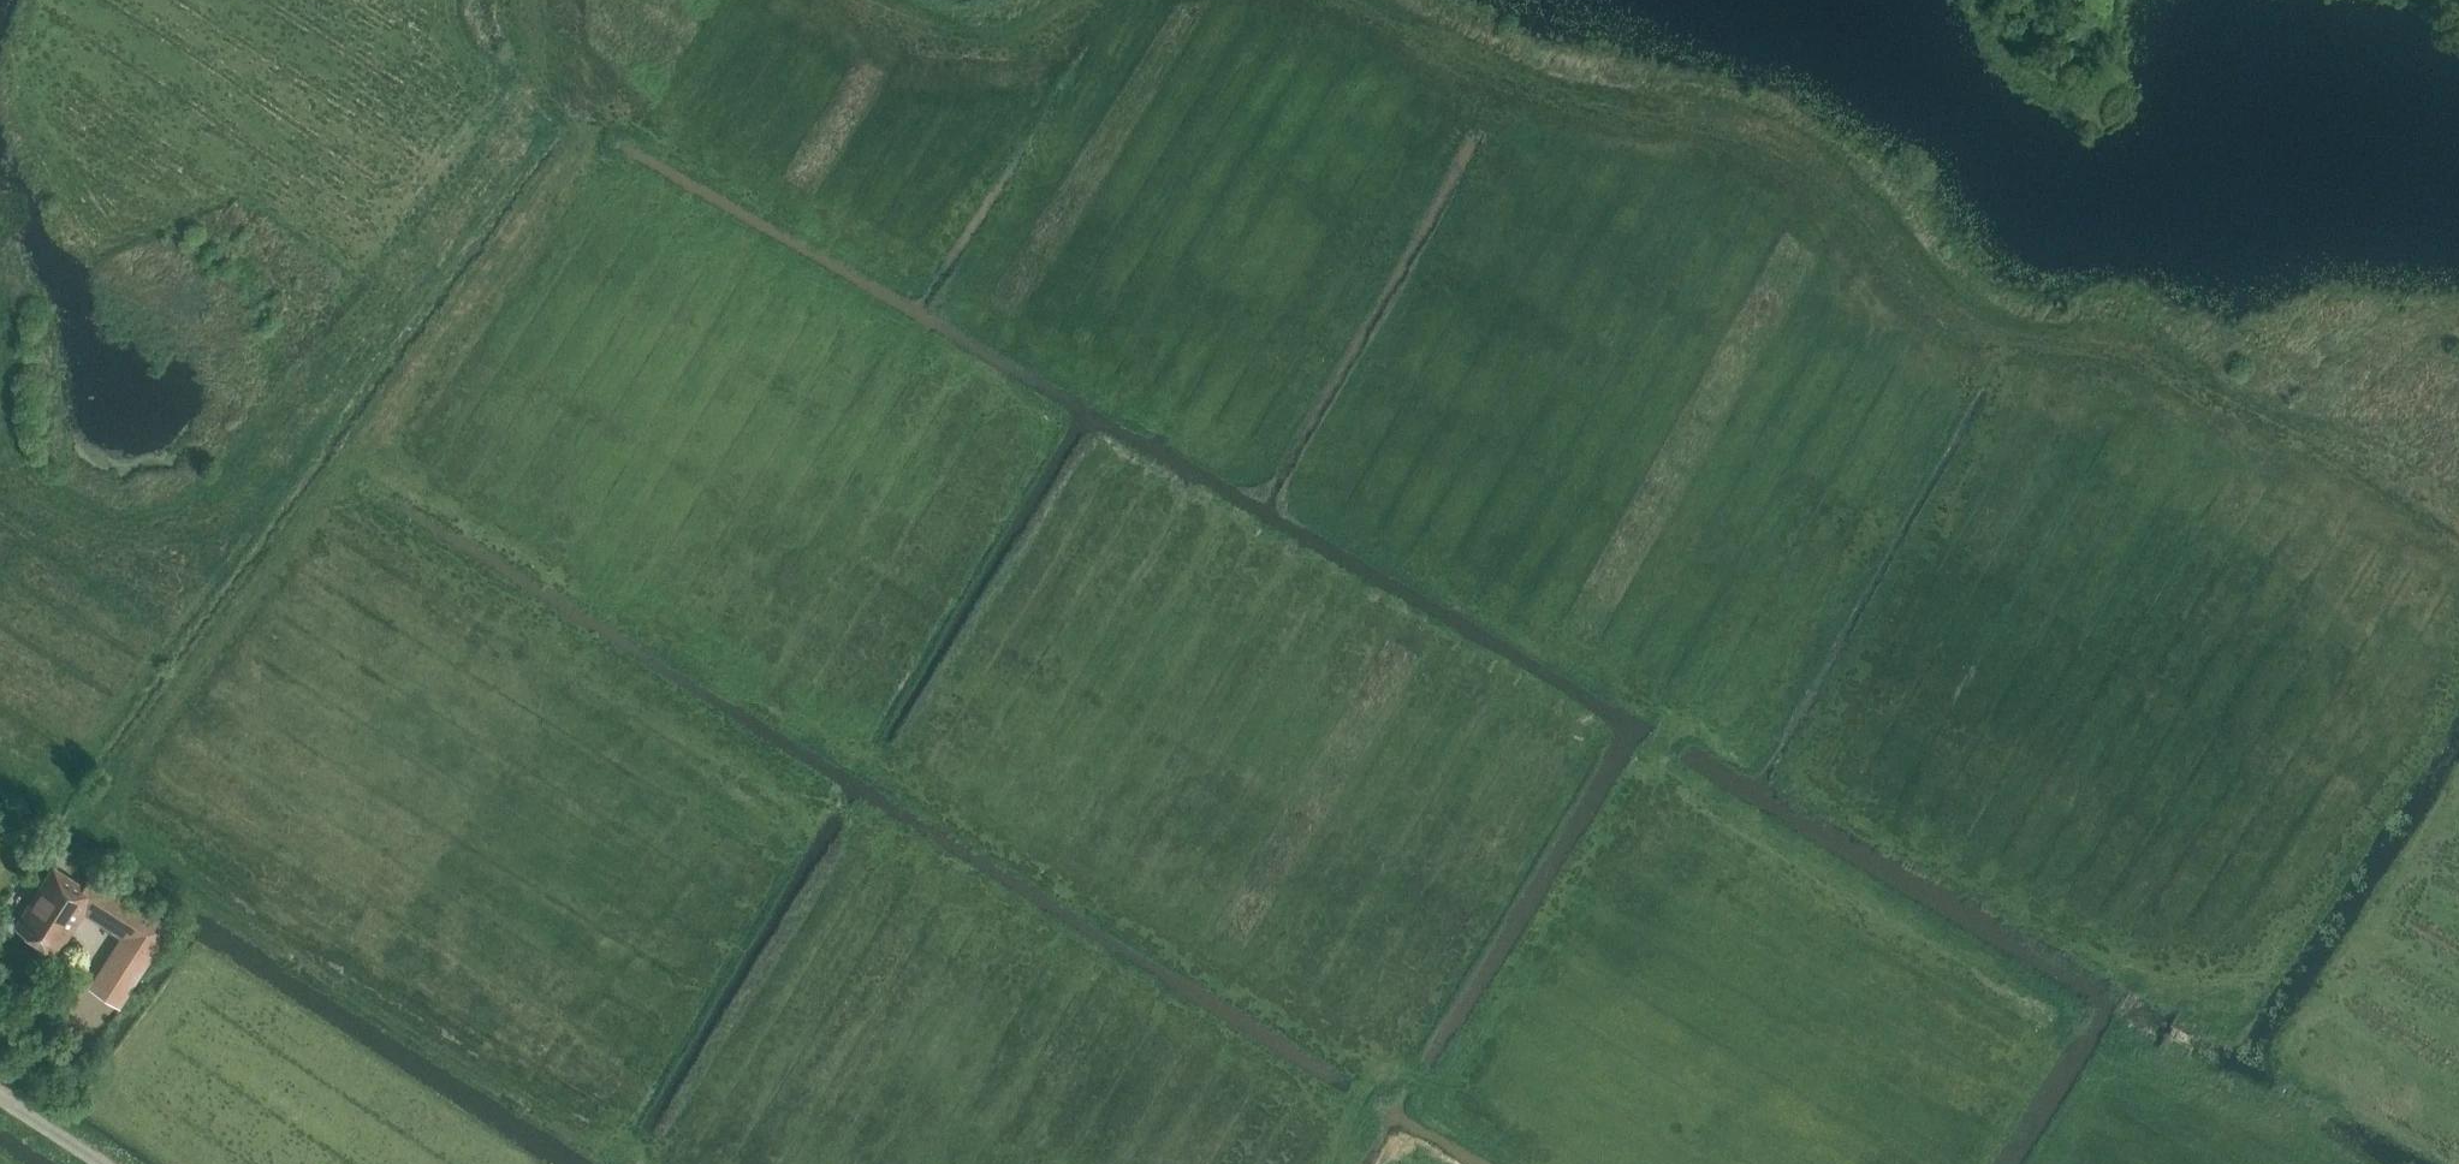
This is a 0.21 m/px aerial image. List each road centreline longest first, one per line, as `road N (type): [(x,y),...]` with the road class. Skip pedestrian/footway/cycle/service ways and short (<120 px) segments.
road 1 (unclassified): [(102,1163),(0,1098)]

